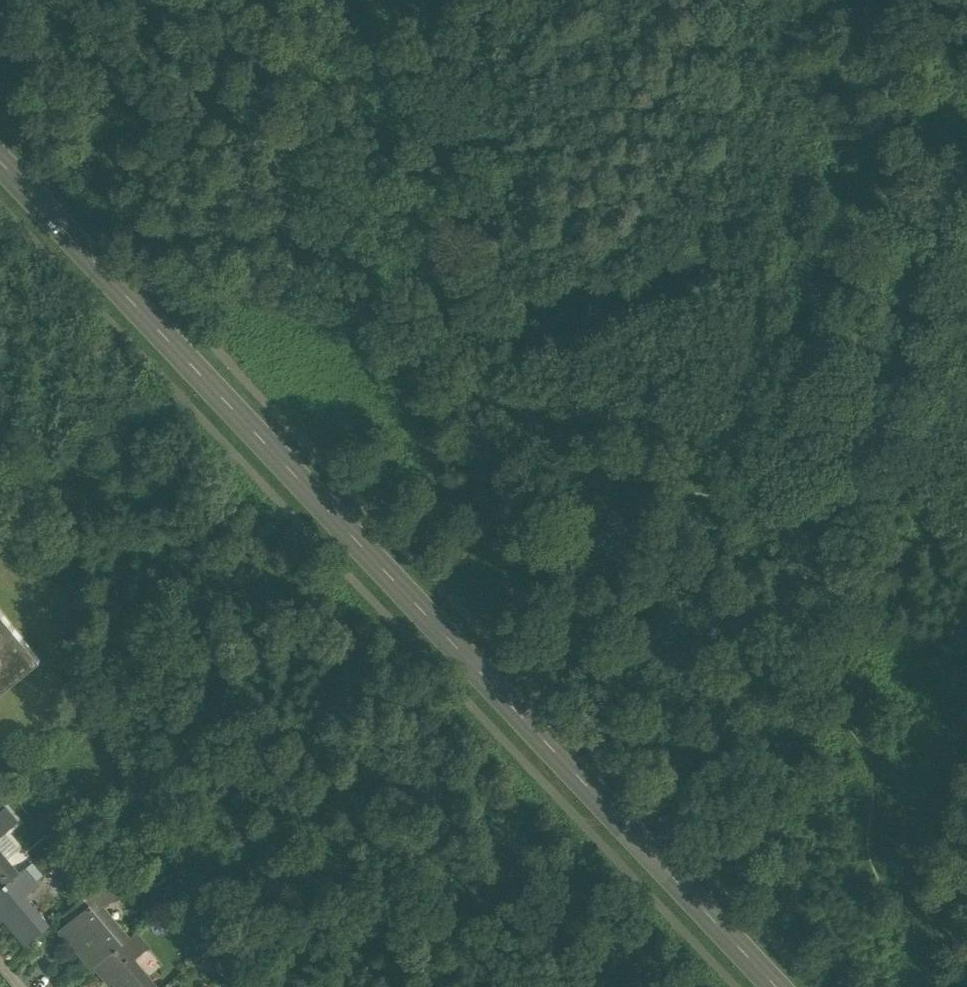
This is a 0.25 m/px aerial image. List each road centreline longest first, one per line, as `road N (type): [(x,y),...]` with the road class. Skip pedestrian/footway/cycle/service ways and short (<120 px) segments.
road 1 (secondary): [(777,986),(0,160)]
road 2 (track): [(810,499),(721,498),(540,436),(434,330),(306,267),(181,220)]
road 3 (track): [(810,499),(826,485),(941,0)]
road 4 (track): [(929,928),(881,888),(870,854),(866,758),(816,668),(810,499)]
road 5 (track): [(181,220),(261,55),(252,0)]

